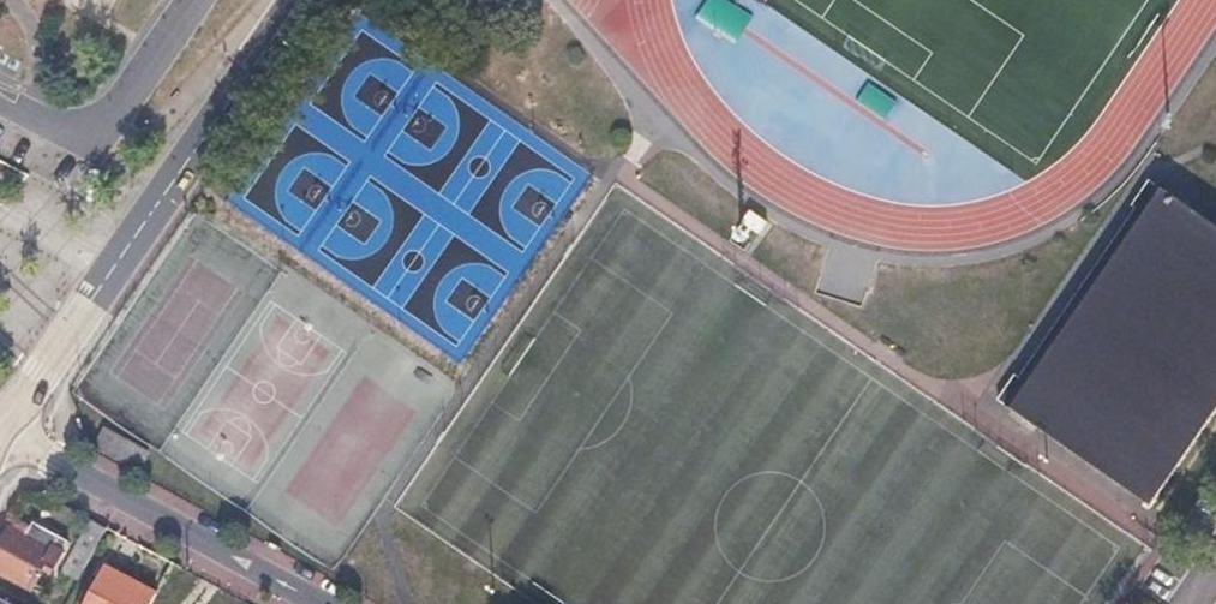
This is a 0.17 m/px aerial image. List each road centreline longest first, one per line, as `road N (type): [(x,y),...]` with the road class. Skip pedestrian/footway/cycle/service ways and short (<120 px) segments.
road 1 (tertiary): [(301,0),(32,389),(0,421)]
road 2 (residential): [(319,603),(0,432)]
road 3 (residential): [(195,0),(121,105),(91,130),(65,132),(0,99)]

